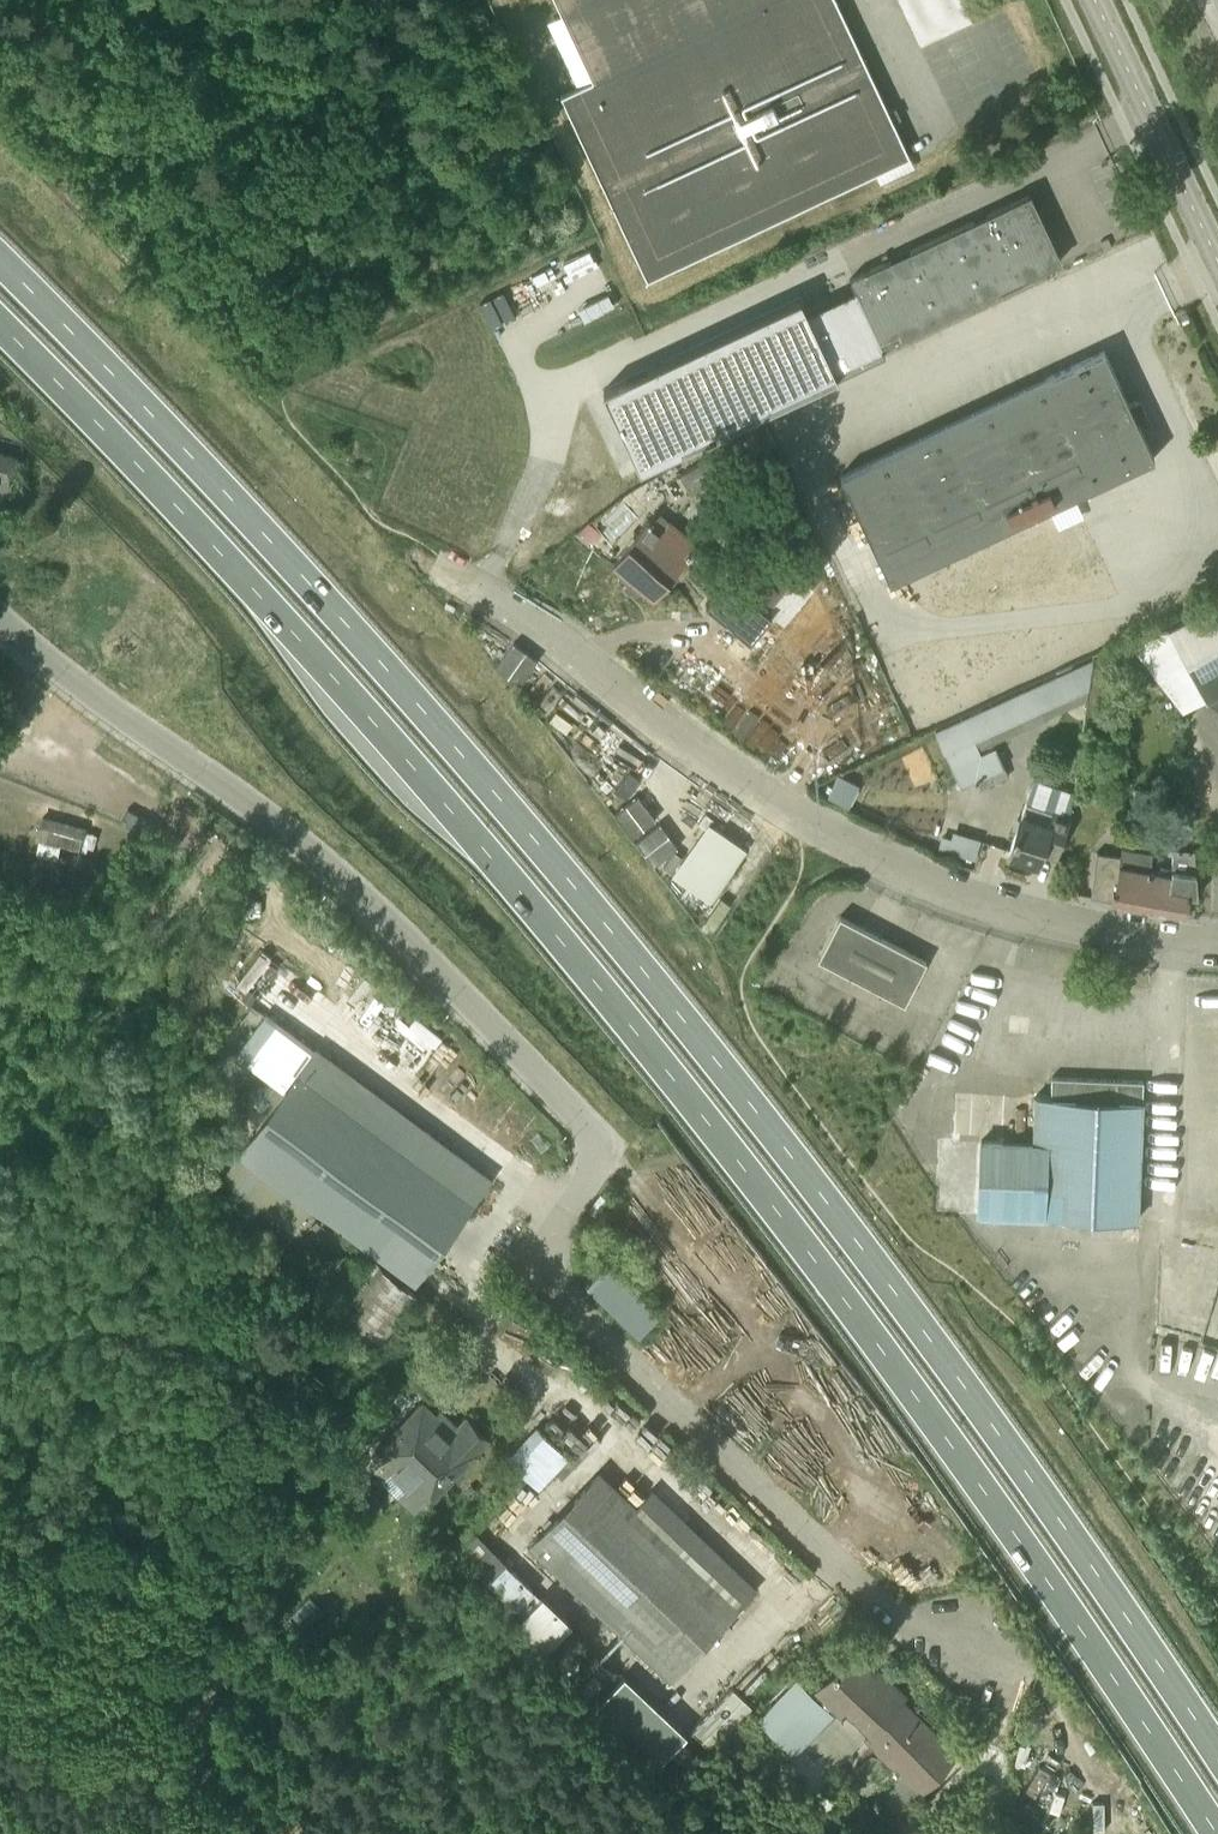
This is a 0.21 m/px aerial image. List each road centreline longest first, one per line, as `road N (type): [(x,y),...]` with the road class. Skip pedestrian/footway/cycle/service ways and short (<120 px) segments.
road 1 (trunk): [(0,325),(456,814),(685,1089),(1007,1519),(1217,1833)]
road 2 (trunk): [(1217,1751),(927,1336),(588,902),(376,652),(0,259)]
road 3 (unclassified): [(988,1658),(904,1615),(573,1310),(556,1286),(550,1249),(596,1151),(562,1097),(323,859),(0,619)]
road 4 (unclassified): [(1217,947),(1035,913),(900,870),(800,817),(514,611),(460,581)]
road 5 (tertiary): [(1217,246),(1100,0)]

